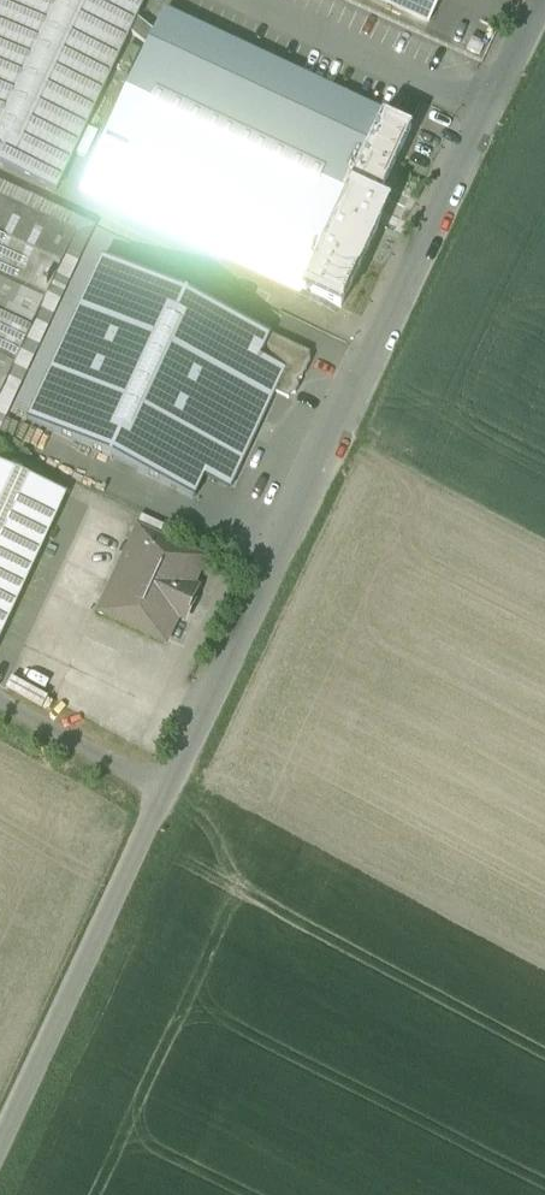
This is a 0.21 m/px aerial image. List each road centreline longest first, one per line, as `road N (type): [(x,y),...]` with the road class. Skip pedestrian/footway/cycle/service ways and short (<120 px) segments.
road 1 (residential): [(537,0),(103,931)]
road 2 (unclassified): [(103,931),(0,1144)]

